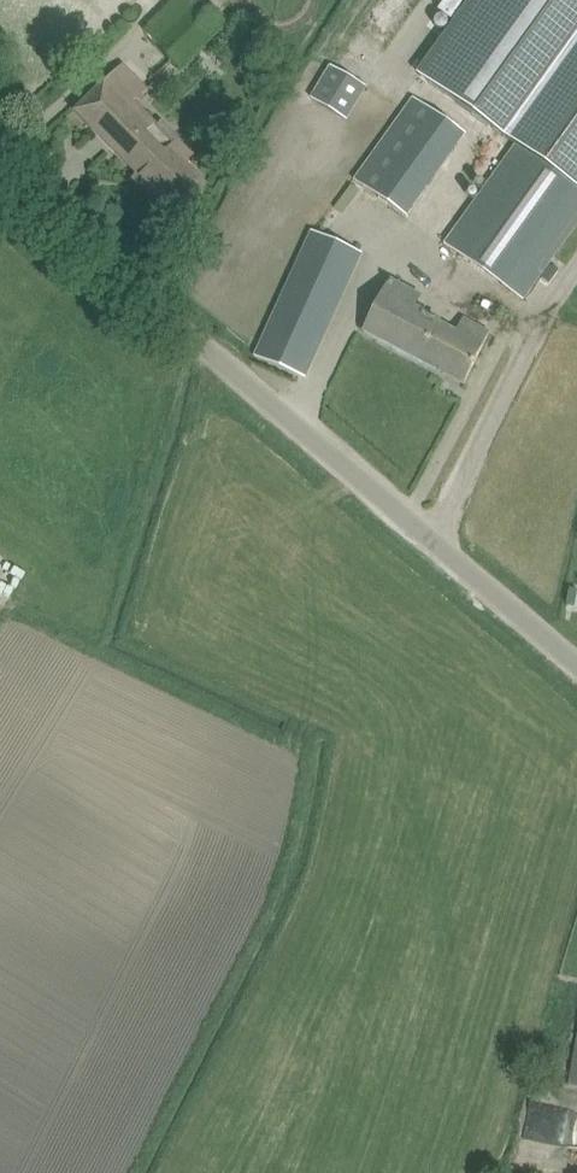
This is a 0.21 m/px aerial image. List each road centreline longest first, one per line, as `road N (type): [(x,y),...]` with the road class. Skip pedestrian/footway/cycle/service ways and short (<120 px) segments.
road 1 (unclassified): [(576,662),(122,277),(0,148)]

